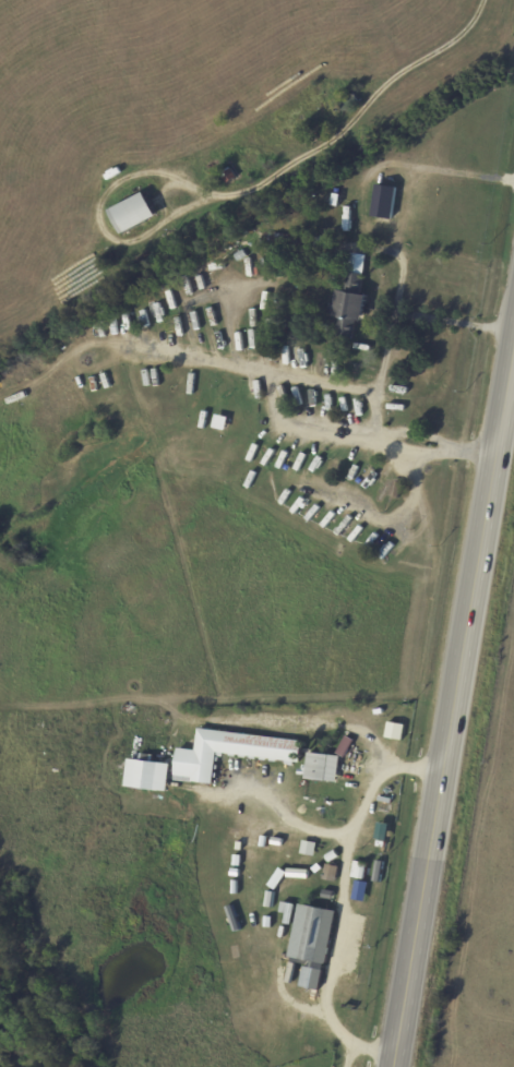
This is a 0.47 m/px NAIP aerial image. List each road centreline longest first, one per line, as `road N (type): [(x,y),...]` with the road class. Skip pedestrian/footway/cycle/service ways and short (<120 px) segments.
road 1 (trunk): [(391,1066),(513,346)]
road 2 (residential): [(395,311),(396,254),(364,247),(307,259),(234,299)]
road 3 (residential): [(274,367),(282,416),(391,437)]
road 4 (residential): [(274,367),(150,339)]
road 5 (residential): [(395,311),(513,335)]

